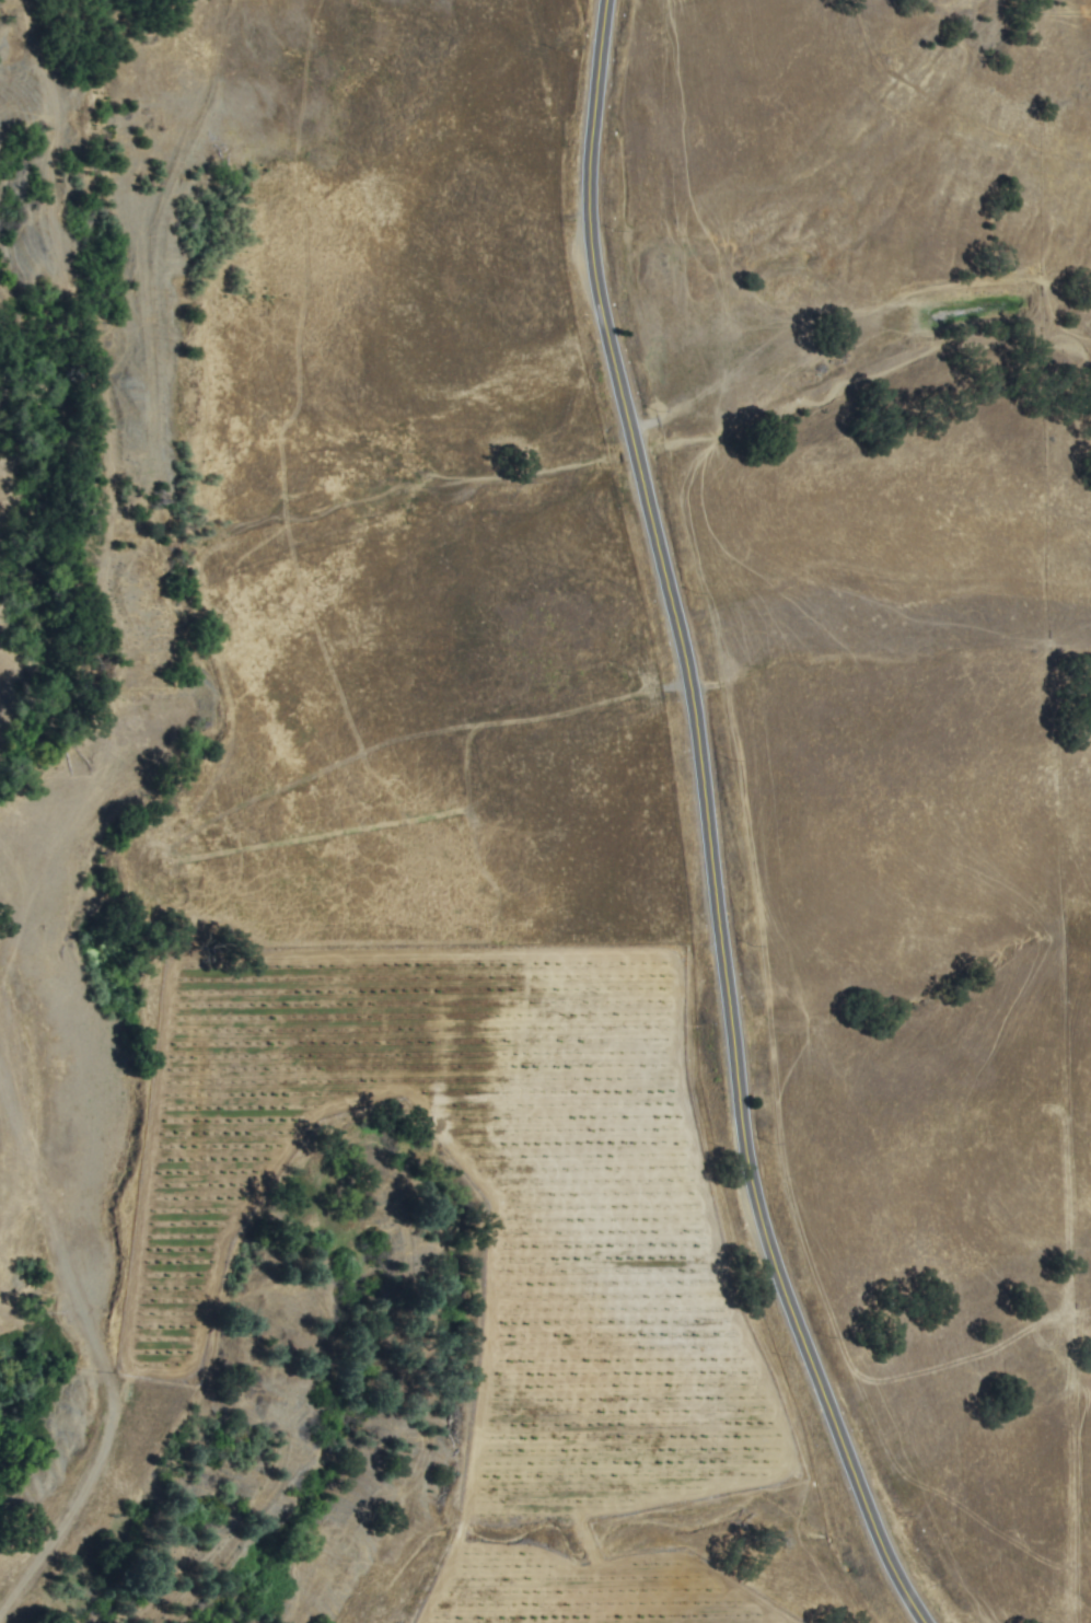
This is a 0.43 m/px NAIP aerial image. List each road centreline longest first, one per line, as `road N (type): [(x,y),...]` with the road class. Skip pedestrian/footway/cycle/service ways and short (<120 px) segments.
road 1 (secondary): [(608,0),(590,161),(595,262),(692,691),(752,1176),(862,1497),(924,1622)]

